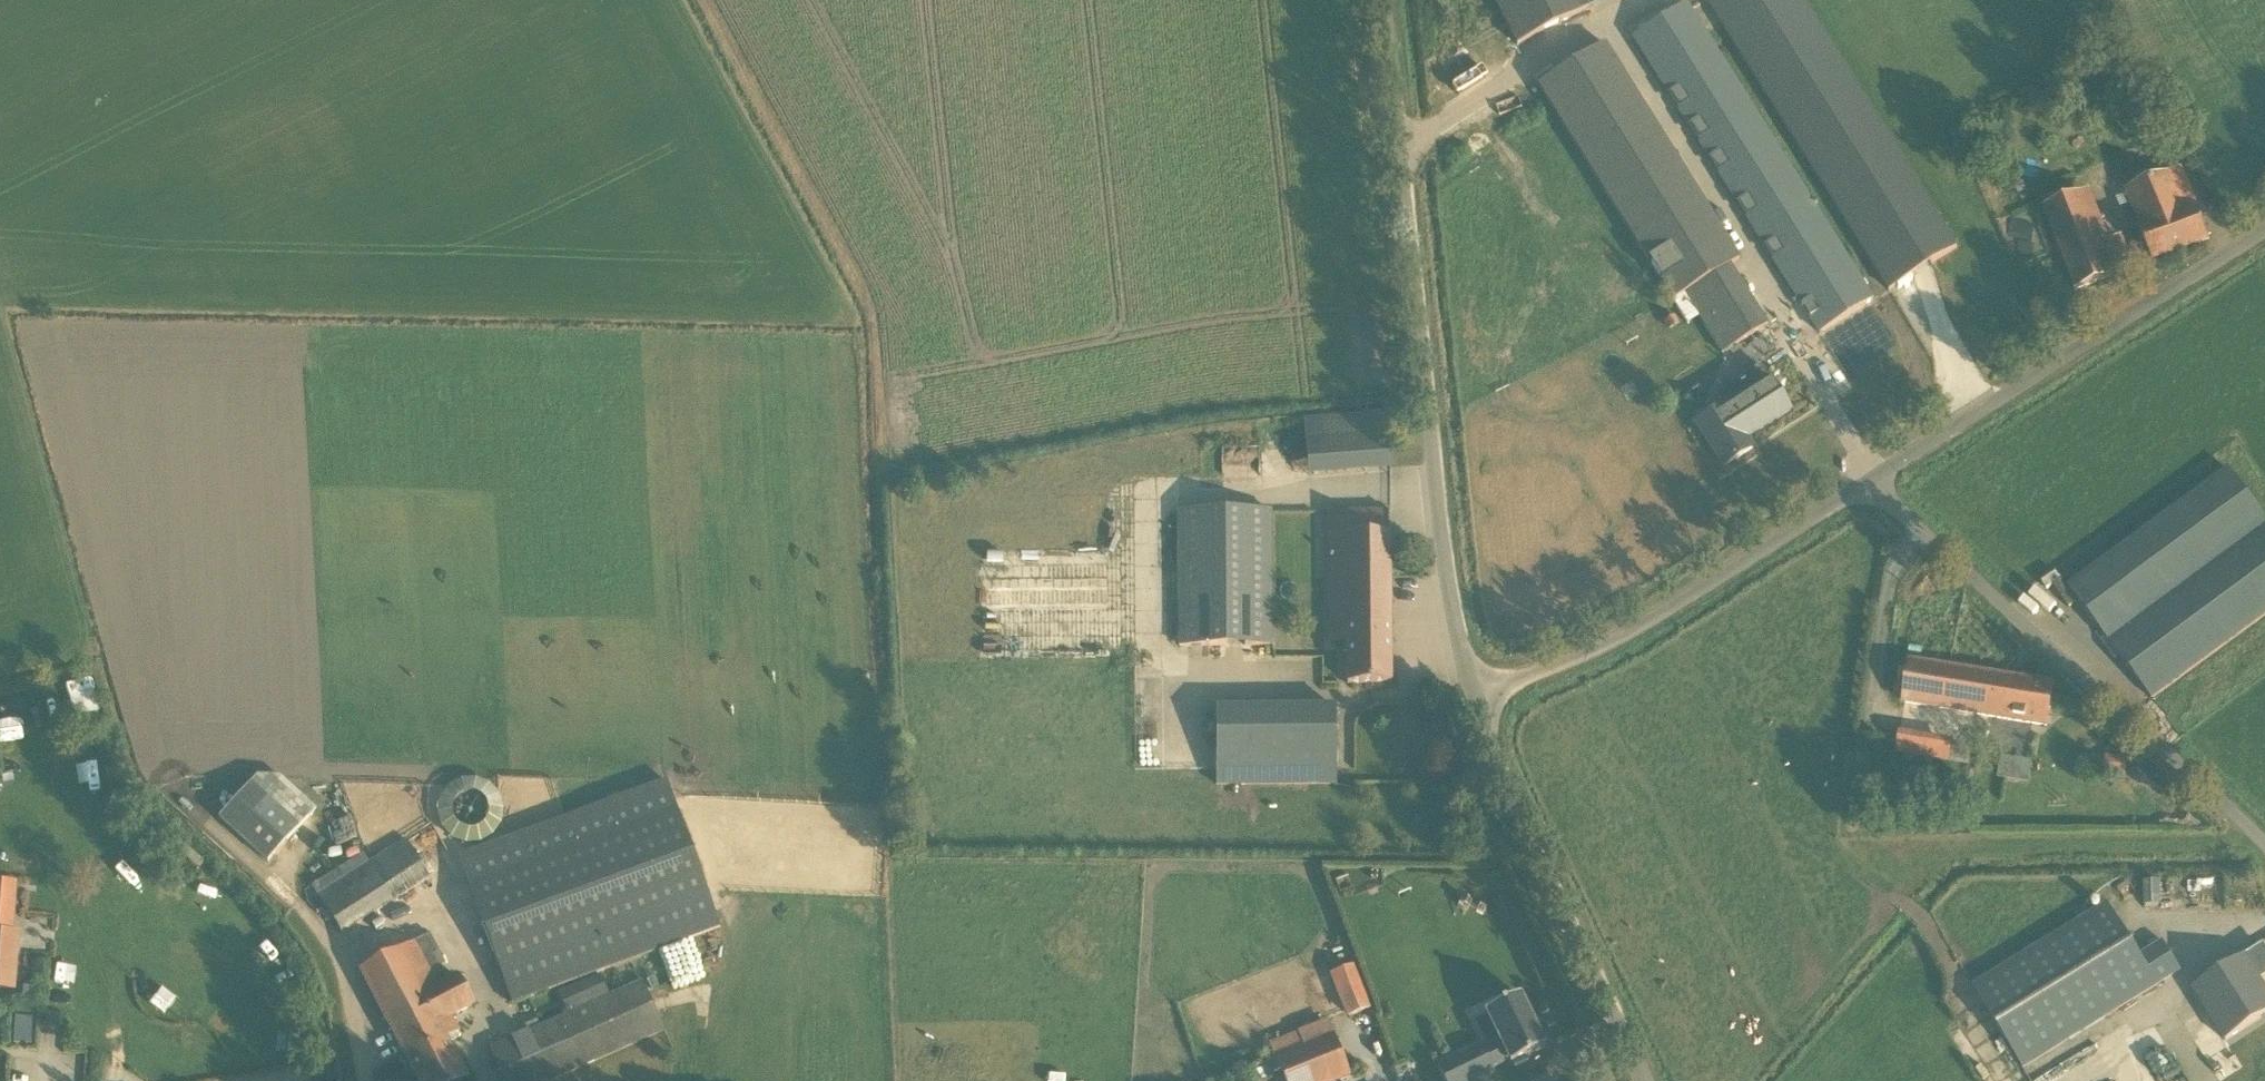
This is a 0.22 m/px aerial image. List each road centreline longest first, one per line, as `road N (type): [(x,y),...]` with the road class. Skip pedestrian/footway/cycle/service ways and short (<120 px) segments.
road 1 (unclassified): [(1488,690),(1469,670),(1442,545),(1383,0)]
road 2 (unclassified): [(2264,843),(1867,481)]
road 3 (unclassified): [(1867,481),(2264,228)]
road 4 (unclassified): [(1488,690),(1632,631),(1867,481)]
road 5 (unclassified): [(1646,1080),(1501,778),(1487,731),(1488,690)]

